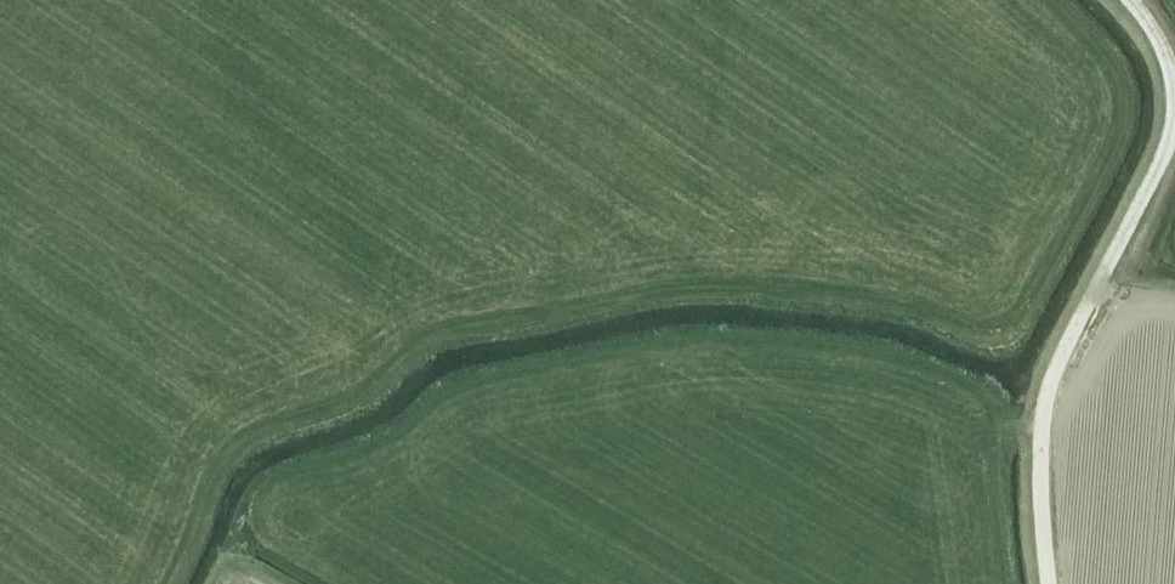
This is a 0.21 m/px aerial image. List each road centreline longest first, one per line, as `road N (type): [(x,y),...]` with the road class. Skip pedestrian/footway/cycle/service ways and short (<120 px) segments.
road 1 (track): [(1131,0),(1169,66),(1174,118),(1157,171),(1047,389),(1041,492),(1048,583)]

